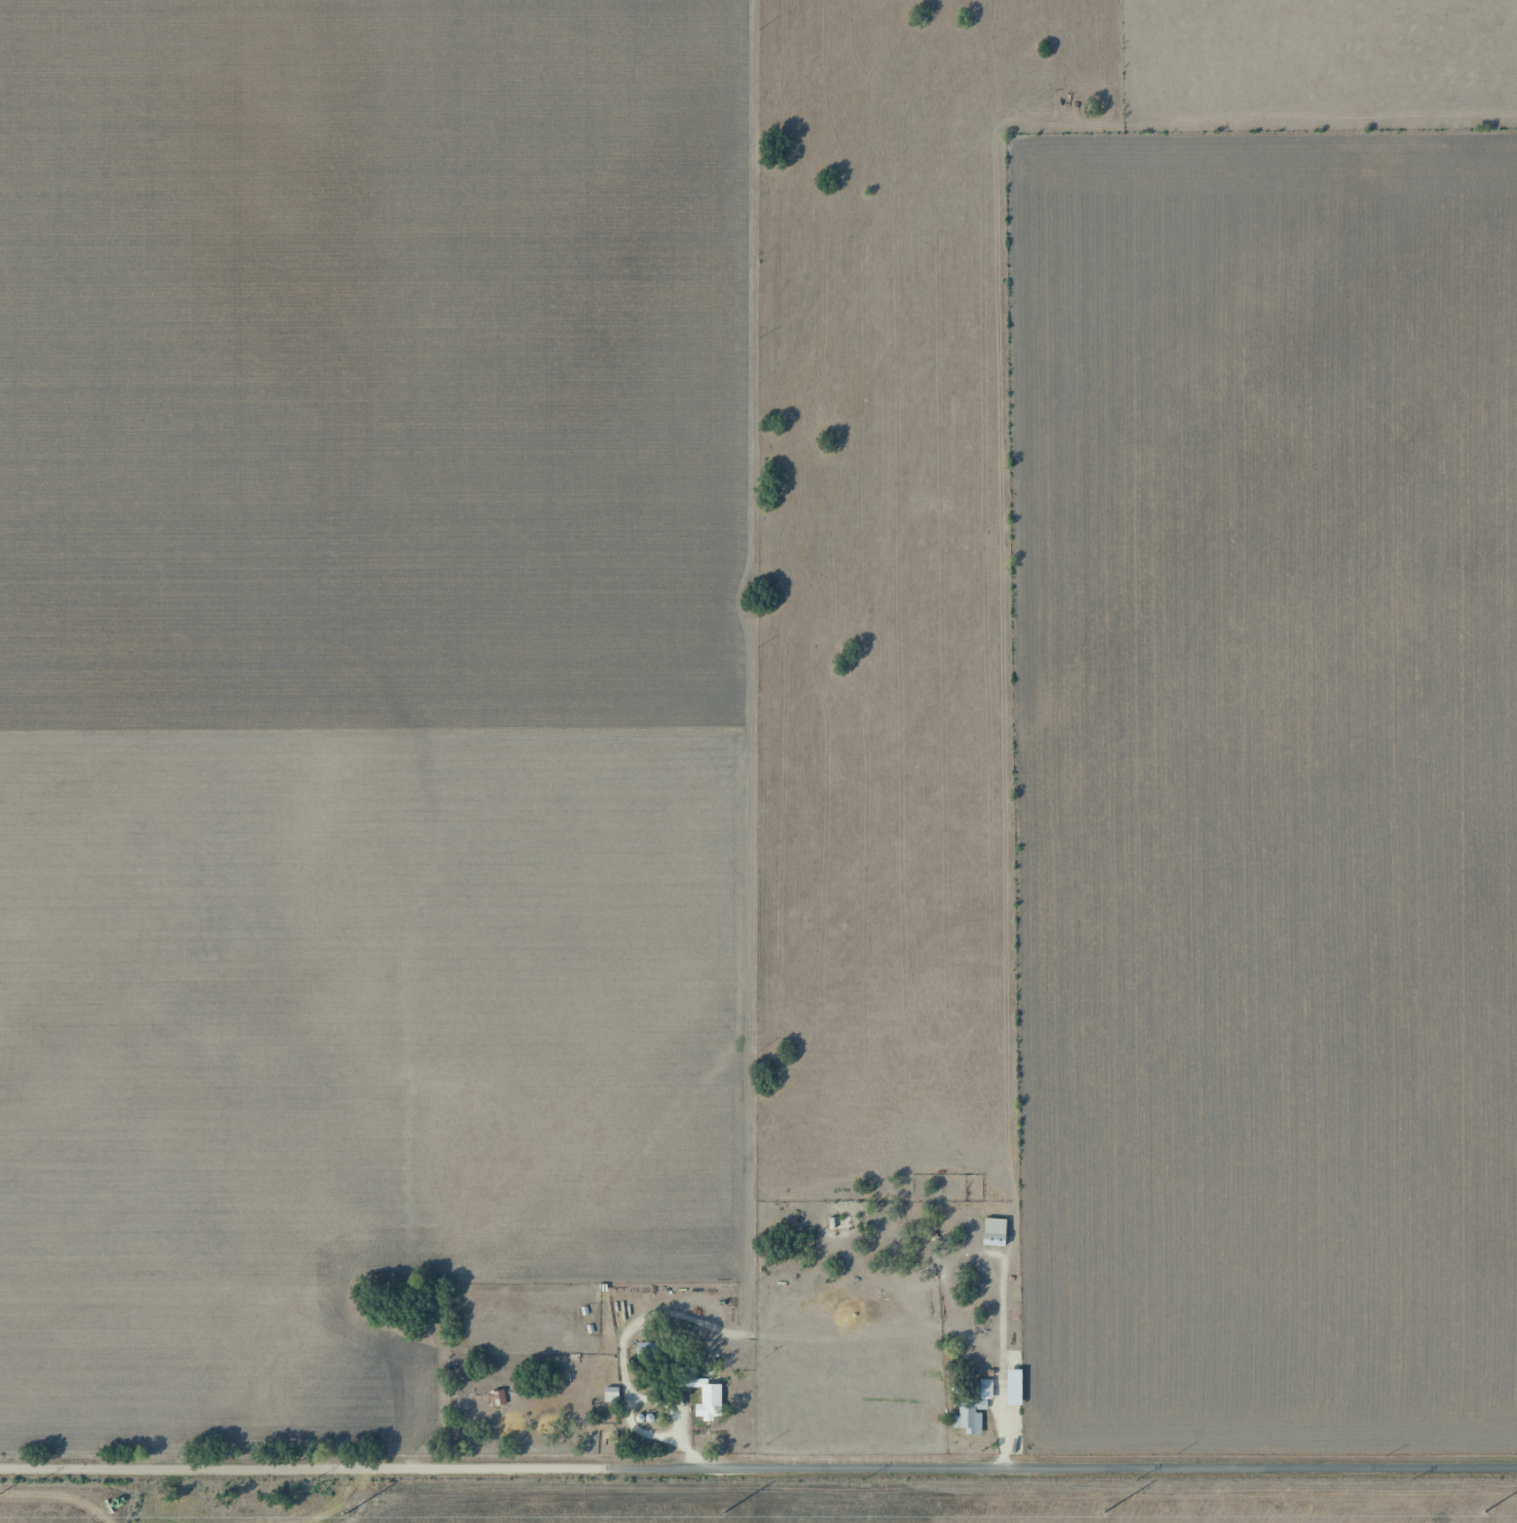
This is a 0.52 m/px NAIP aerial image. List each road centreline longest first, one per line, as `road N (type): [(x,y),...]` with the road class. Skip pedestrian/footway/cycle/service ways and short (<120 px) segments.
road 1 (residential): [(0,1469),(1516,1467)]

